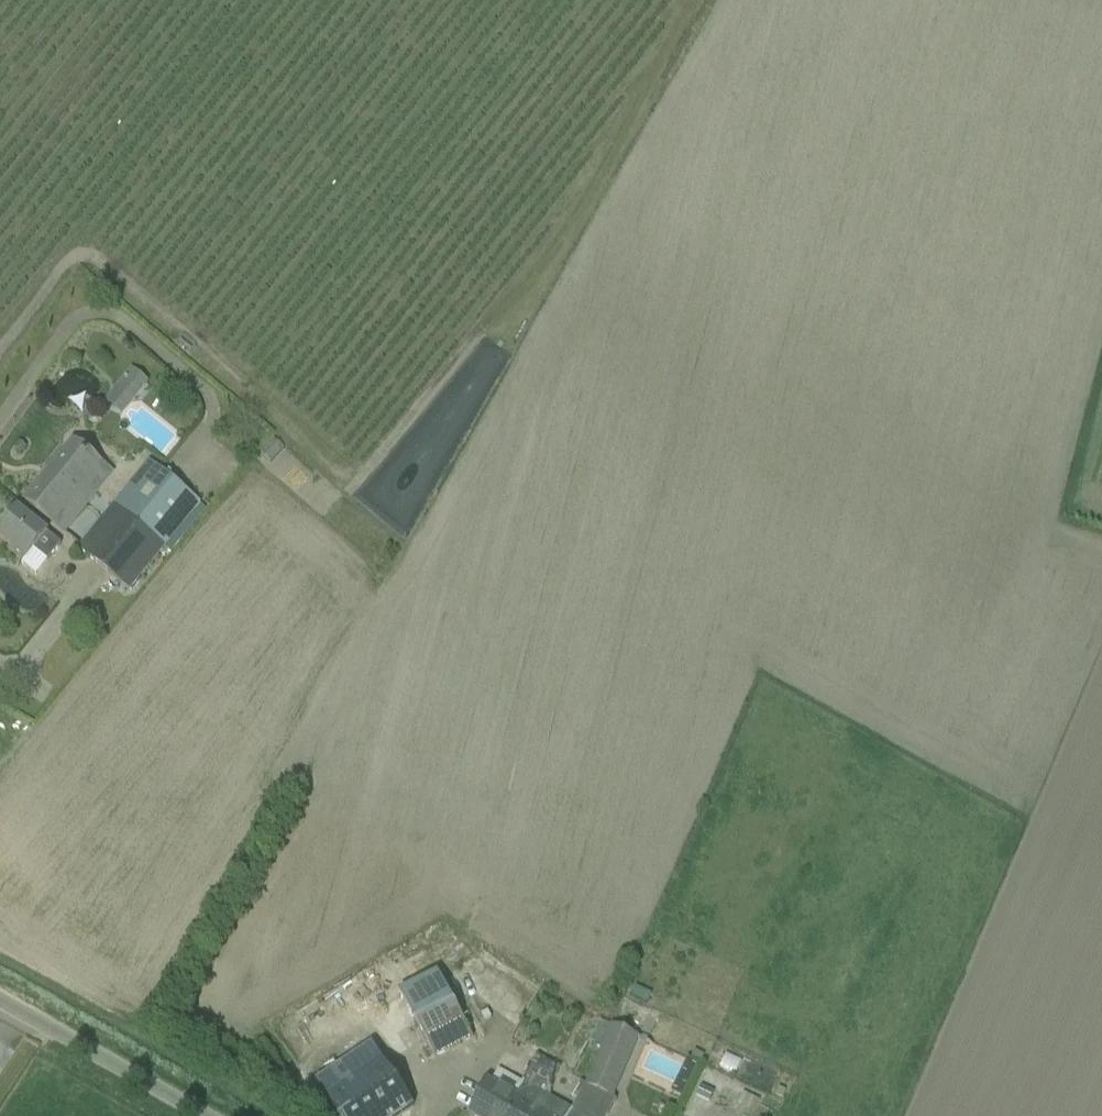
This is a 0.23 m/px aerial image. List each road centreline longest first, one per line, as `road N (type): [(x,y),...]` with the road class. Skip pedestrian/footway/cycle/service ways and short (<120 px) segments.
road 1 (unclassified): [(207,1115),(0,999)]

